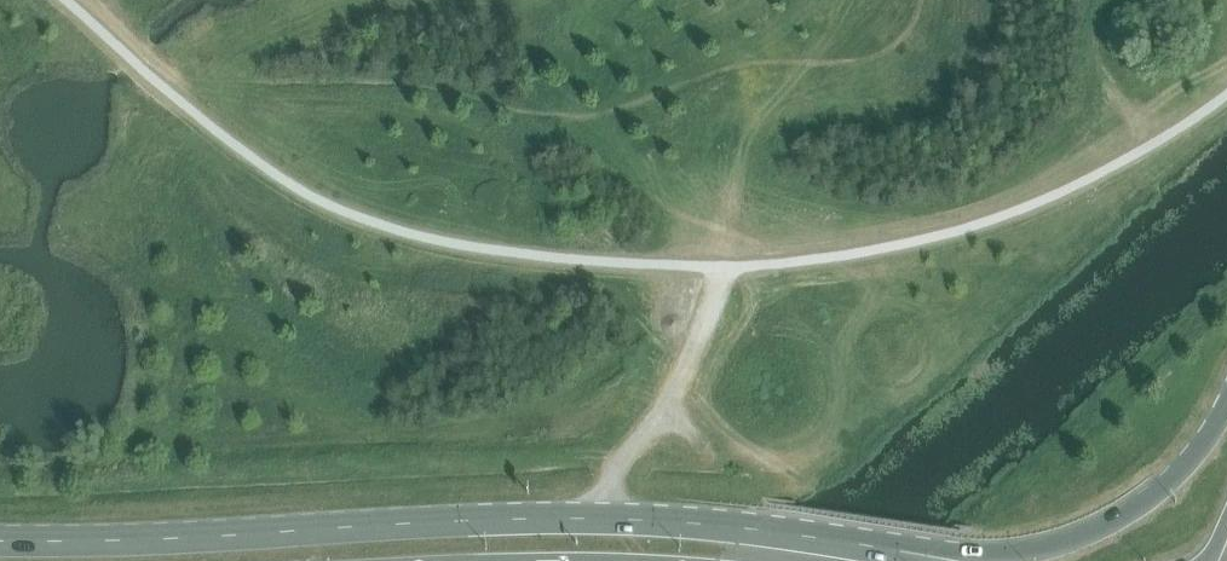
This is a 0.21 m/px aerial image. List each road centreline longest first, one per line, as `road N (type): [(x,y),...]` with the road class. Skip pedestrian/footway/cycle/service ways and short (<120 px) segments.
road 1 (secondary): [(926,557),(751,529),(635,521),(0,541)]
road 2 (secondary): [(1226,405),(1185,467),(1106,527),(1020,554),(926,557)]

